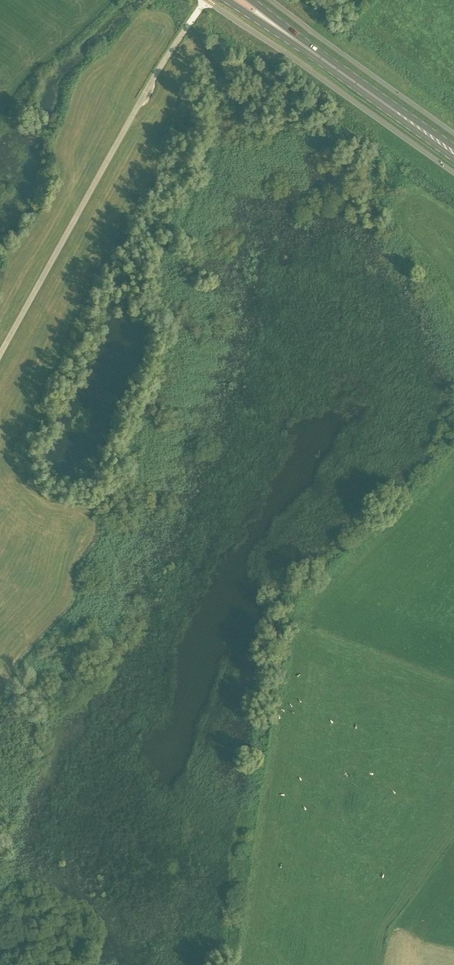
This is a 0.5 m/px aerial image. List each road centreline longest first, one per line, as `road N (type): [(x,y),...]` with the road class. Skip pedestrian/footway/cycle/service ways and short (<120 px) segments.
road 1 (primary): [(453,153),(239,0)]

